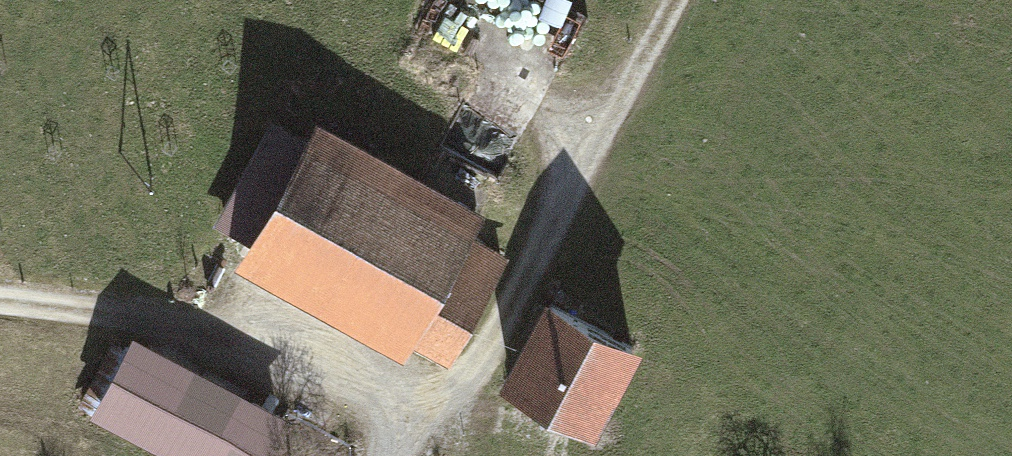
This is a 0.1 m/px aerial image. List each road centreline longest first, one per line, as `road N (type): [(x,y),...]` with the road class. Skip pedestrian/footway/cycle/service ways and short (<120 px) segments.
road 1 (track): [(444,409),(307,356),(129,319),(0,307)]
road 2 (track): [(402,455),(491,358),(583,184)]
road 3 (track): [(679,0),(583,184)]

